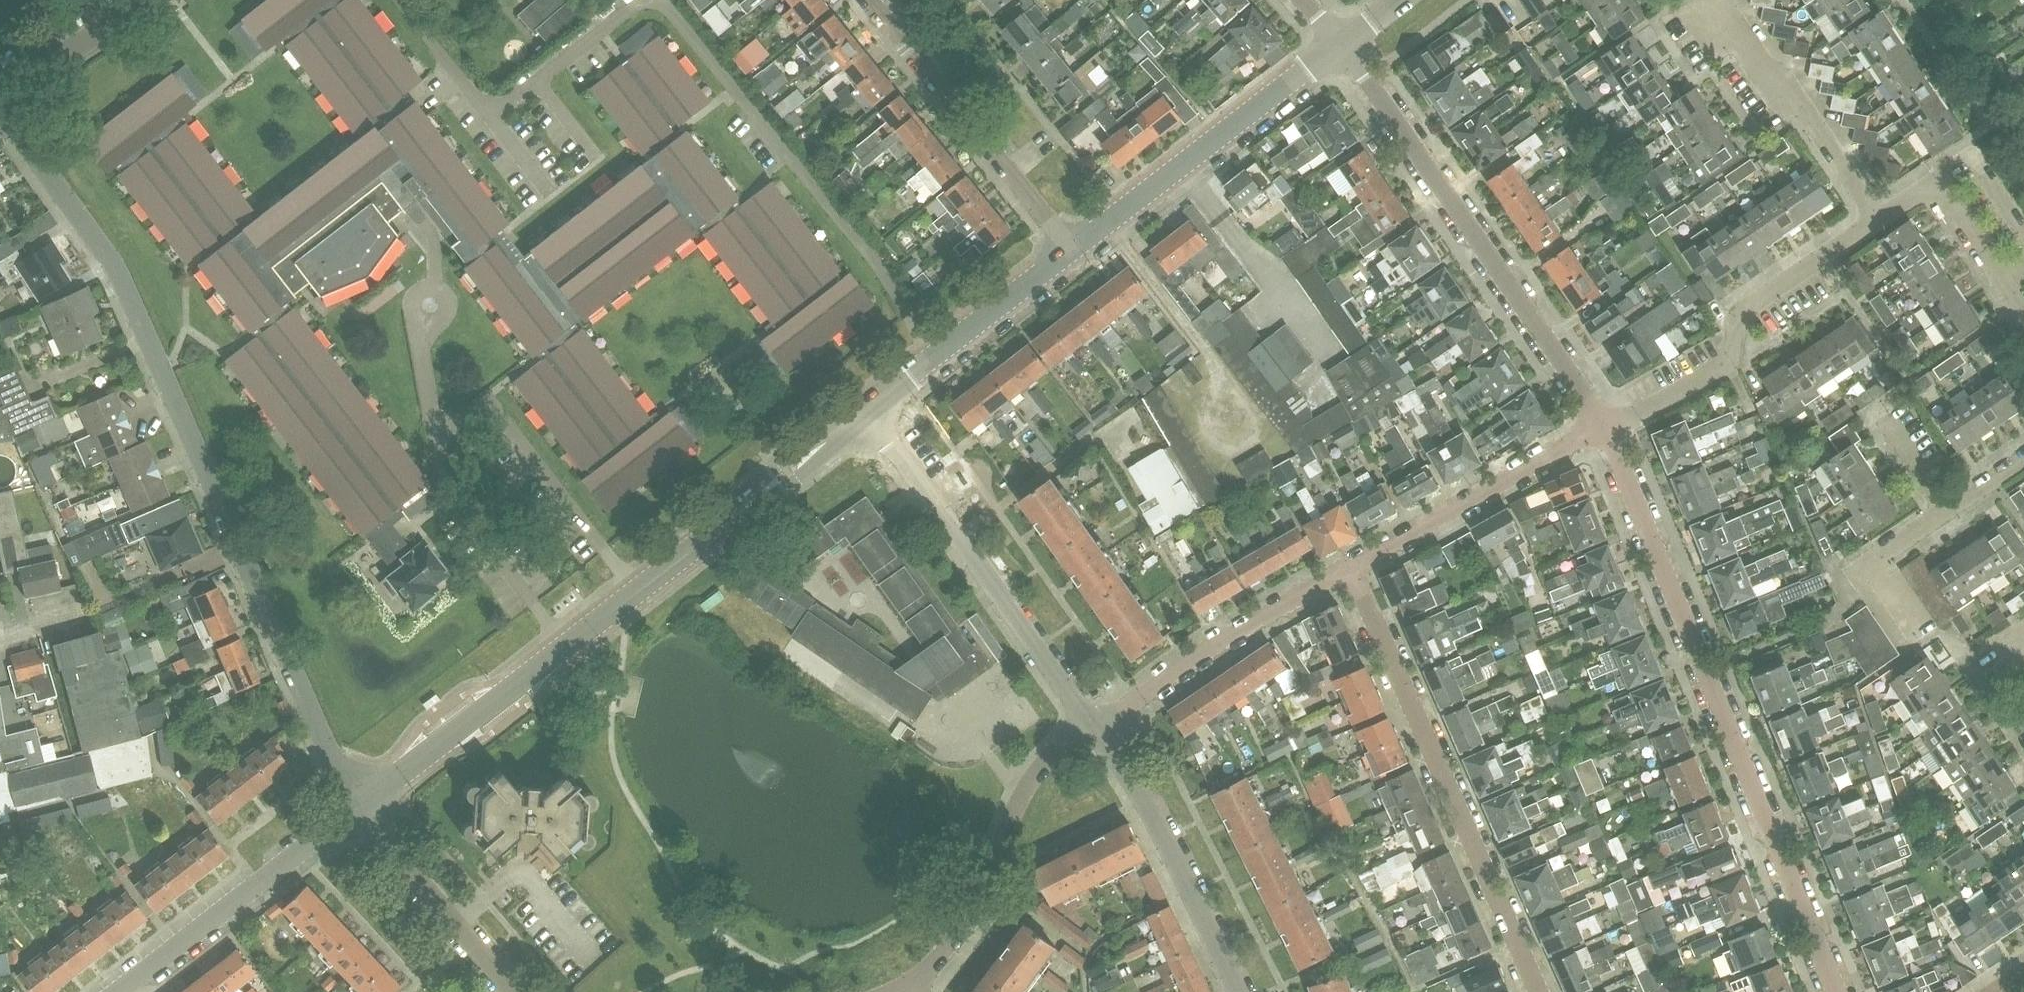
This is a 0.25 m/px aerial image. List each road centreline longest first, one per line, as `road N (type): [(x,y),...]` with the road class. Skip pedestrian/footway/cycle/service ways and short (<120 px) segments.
road 1 (residential): [(934,359),(893,286),(668,7),(646,2),(632,9),(491,118),(401,0)]
road 2 (residential): [(359,807),(117,275),(0,114)]
road 3 (residential): [(359,807),(867,411)]
road 4 (residential): [(1836,991),(1608,429)]
road 5 (residential): [(1538,991),(1353,567)]
road 6 (residential): [(1608,429),(1343,50)]
road 7 (residential): [(1093,726),(867,411)]
road 8 (residential): [(1608,429),(1714,373),(1757,303),(1878,219)]
road 9 (residential): [(1073,251),(1343,50)]
road 10 (unclassified): [(1073,251),(869,0)]
road 11 (residential): [(912,981),(969,919),(1037,771),(1093,726)]
road 12 (residential): [(1093,726),(1214,644),(1353,567)]
road 13 (residential): [(1238,991),(1143,799),(1093,726)]
road 14 (residential): [(121,991),(359,807)]
road 15 (residential): [(1353,567),(1608,429)]
road 16 (residential): [(1878,219),(1716,0)]
road 17 (residential): [(514,991),(359,807)]
road 18 (residential): [(2023,313),(1935,181),(1878,219)]
road 19 (residential): [(1884,412),(1946,513),(2023,460)]
road 20 (unclassified): [(0,95),(150,0)]
road 21 (residential): [(934,359),(1073,251)]

